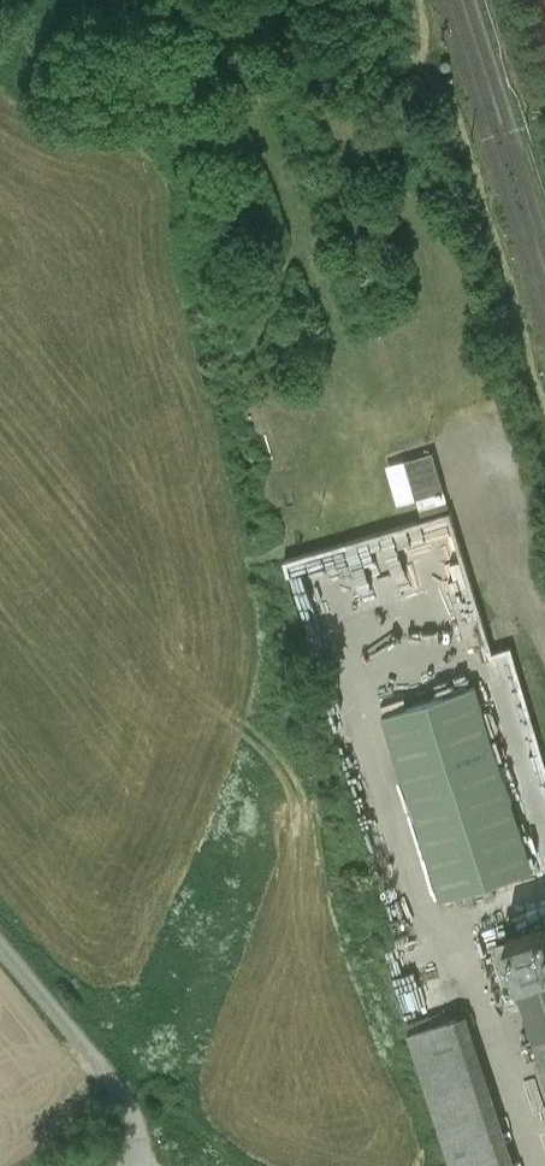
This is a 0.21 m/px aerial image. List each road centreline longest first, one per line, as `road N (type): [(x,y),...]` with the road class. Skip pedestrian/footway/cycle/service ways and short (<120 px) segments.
road 1 (unclassified): [(0,944),(119,1093),(136,1128),(138,1165)]

